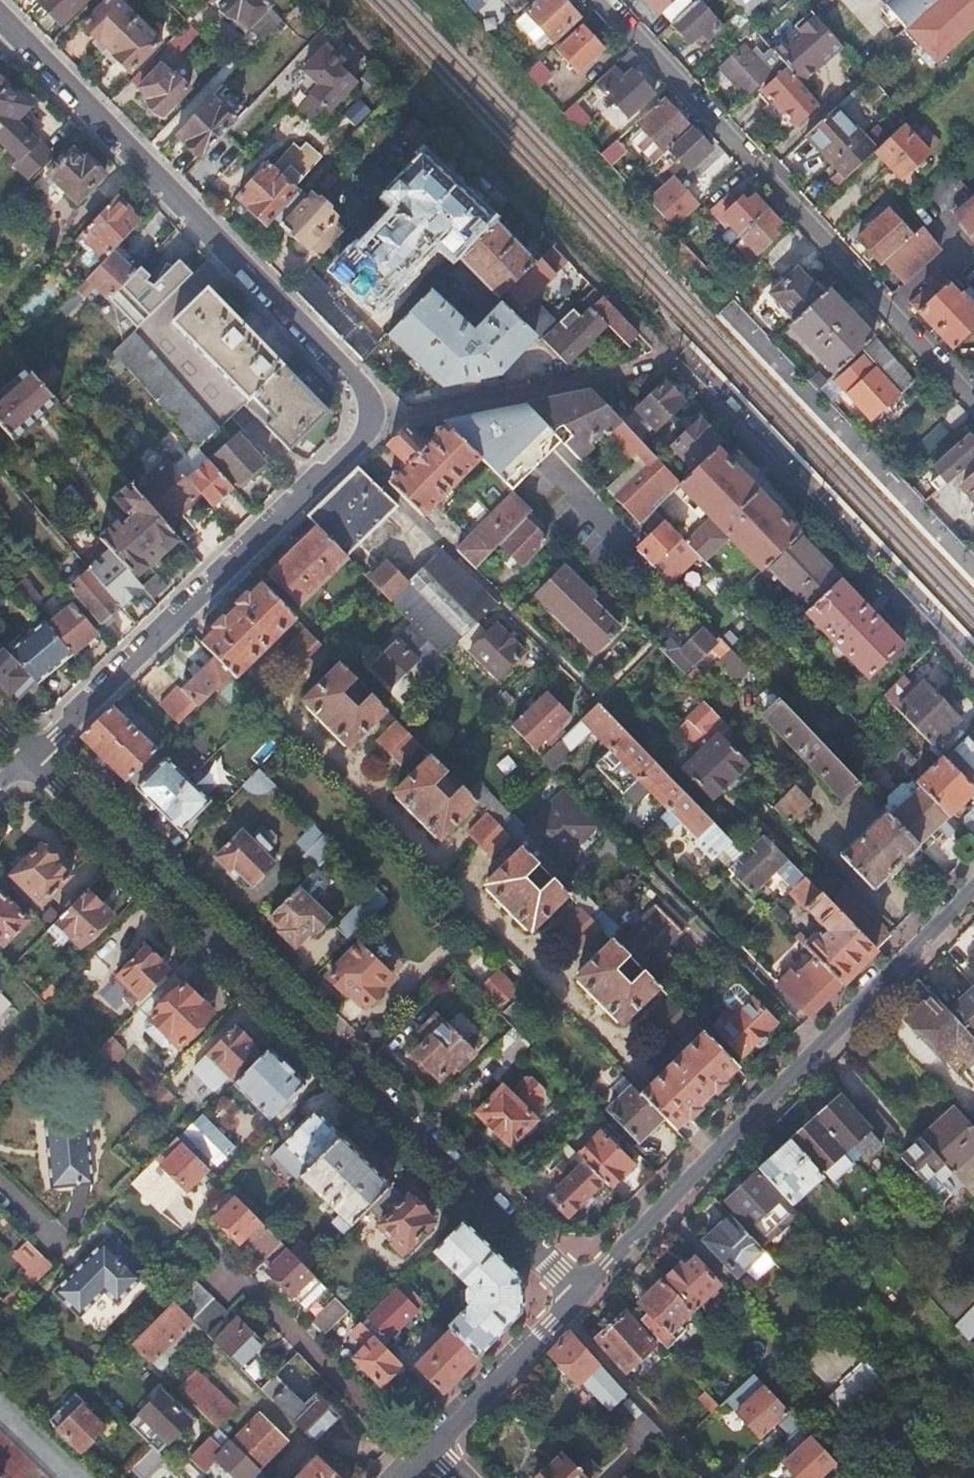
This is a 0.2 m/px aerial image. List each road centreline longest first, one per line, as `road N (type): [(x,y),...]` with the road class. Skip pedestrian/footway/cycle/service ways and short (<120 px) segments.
road 1 (unclassified): [(17,757),(582,1292)]
road 2 (unclassified): [(582,1292),(973,890)]
road 3 (residential): [(595,0),(973,410)]
road 4 (unclassified): [(0,13),(357,382),(372,421)]
road 5 (unclassified): [(372,421),(353,455),(101,692),(17,757)]
road 6 (residential): [(372,421),(671,359)]
road 7 (unclassified): [(436,1443),(582,1292)]

